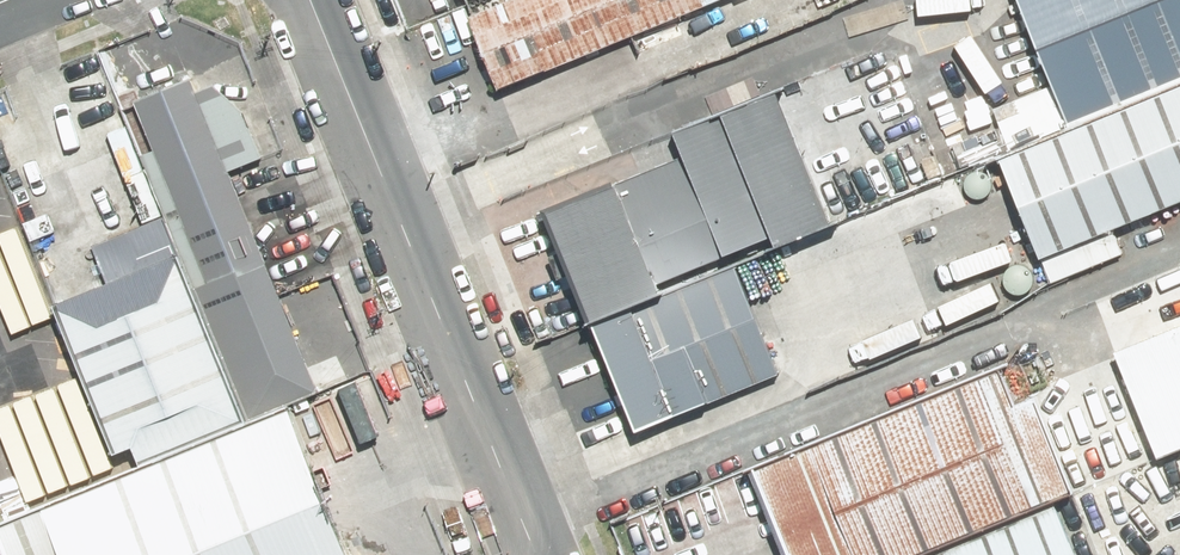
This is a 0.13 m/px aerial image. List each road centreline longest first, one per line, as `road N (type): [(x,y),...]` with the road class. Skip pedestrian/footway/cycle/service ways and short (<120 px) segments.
road 1 (unclassified): [(538,554),(314,0)]

